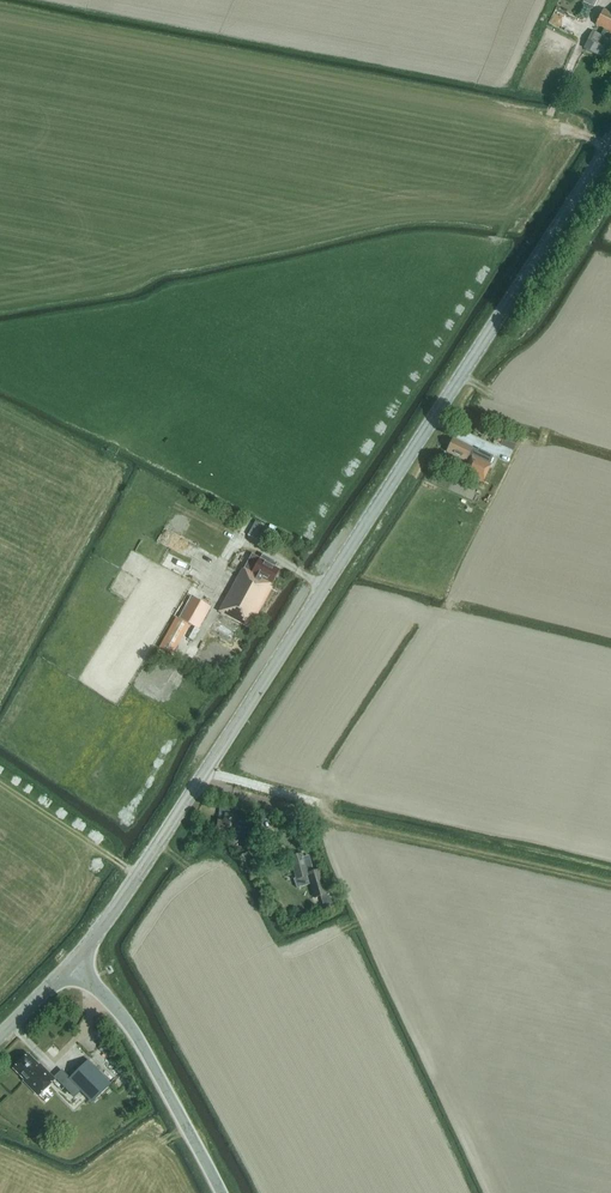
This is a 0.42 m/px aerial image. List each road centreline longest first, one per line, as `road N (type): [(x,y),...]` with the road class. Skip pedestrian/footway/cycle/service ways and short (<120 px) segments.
road 1 (secondary): [(71,963),(139,875),(610,143)]
road 2 (tertiary): [(222,1192),(128,1022),(71,963)]

